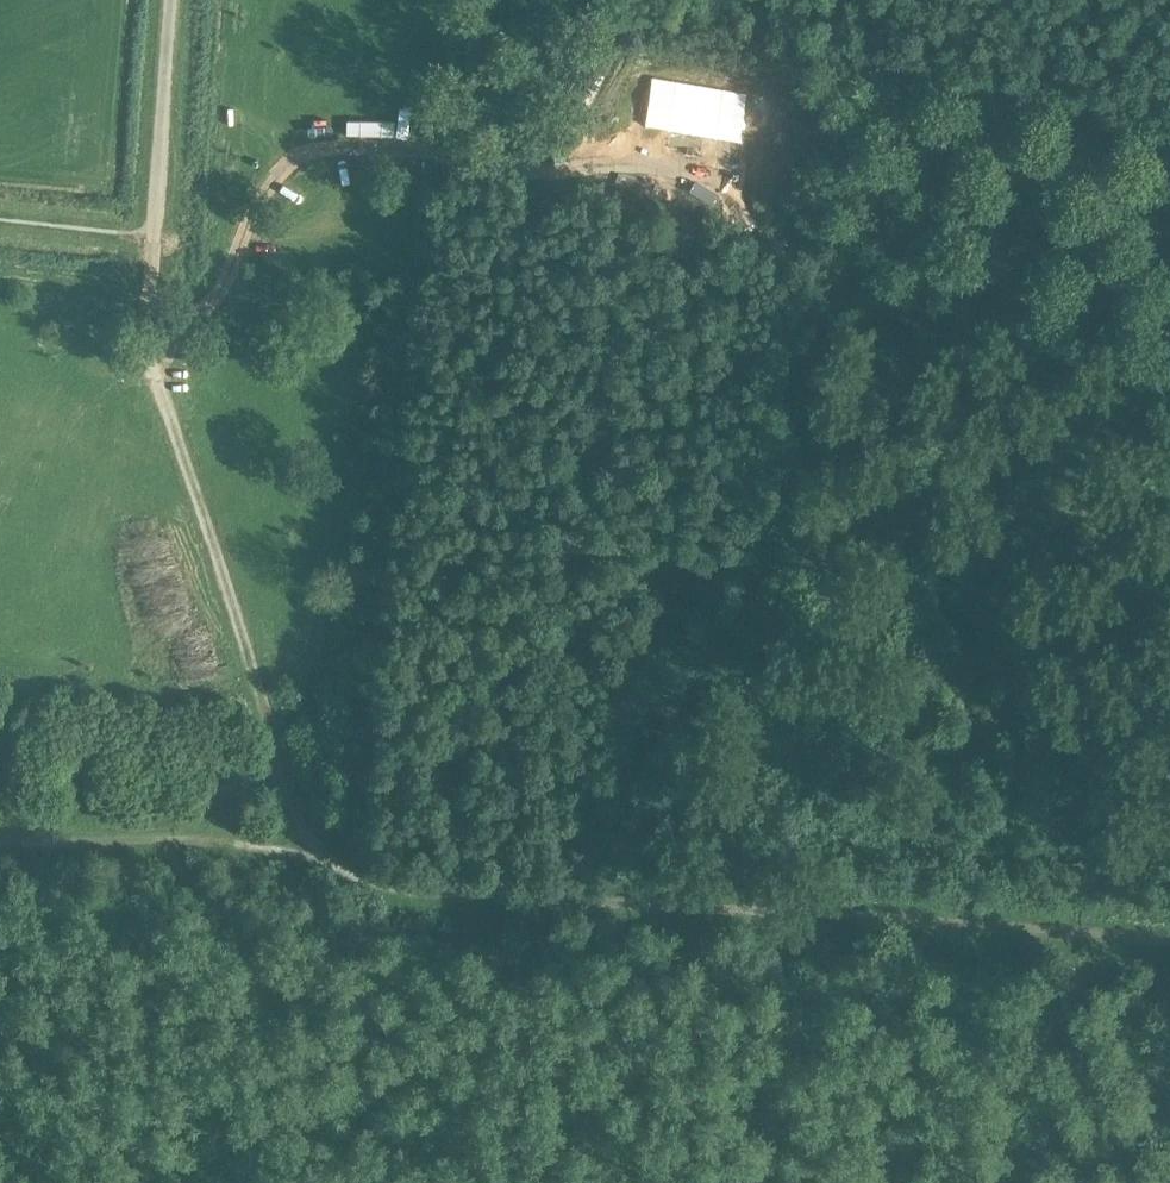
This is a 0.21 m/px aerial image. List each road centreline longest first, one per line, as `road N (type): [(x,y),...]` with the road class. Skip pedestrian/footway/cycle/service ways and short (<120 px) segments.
road 1 (track): [(1169,931),(353,875),(334,866),(282,774),(234,582),(143,355),(152,244)]
road 2 (unclassified): [(152,244),(171,0)]

